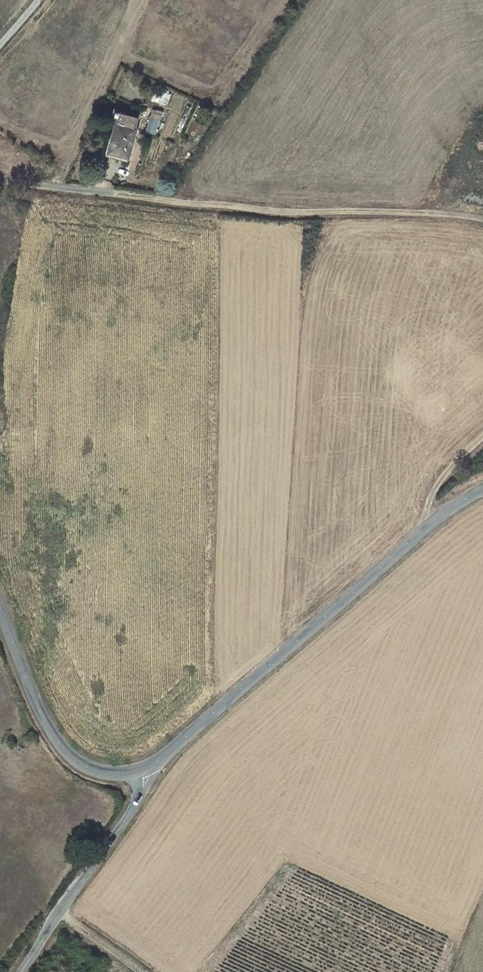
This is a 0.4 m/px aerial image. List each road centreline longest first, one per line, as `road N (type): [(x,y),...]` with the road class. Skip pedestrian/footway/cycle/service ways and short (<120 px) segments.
road 1 (tertiary): [(482,491),(424,531),(141,776)]
road 2 (track): [(482,222),(109,196)]
road 3 (tertiary): [(141,776),(106,778),(61,751),(0,609)]
road 4 (unclassified): [(20,971),(118,832),(141,776)]

